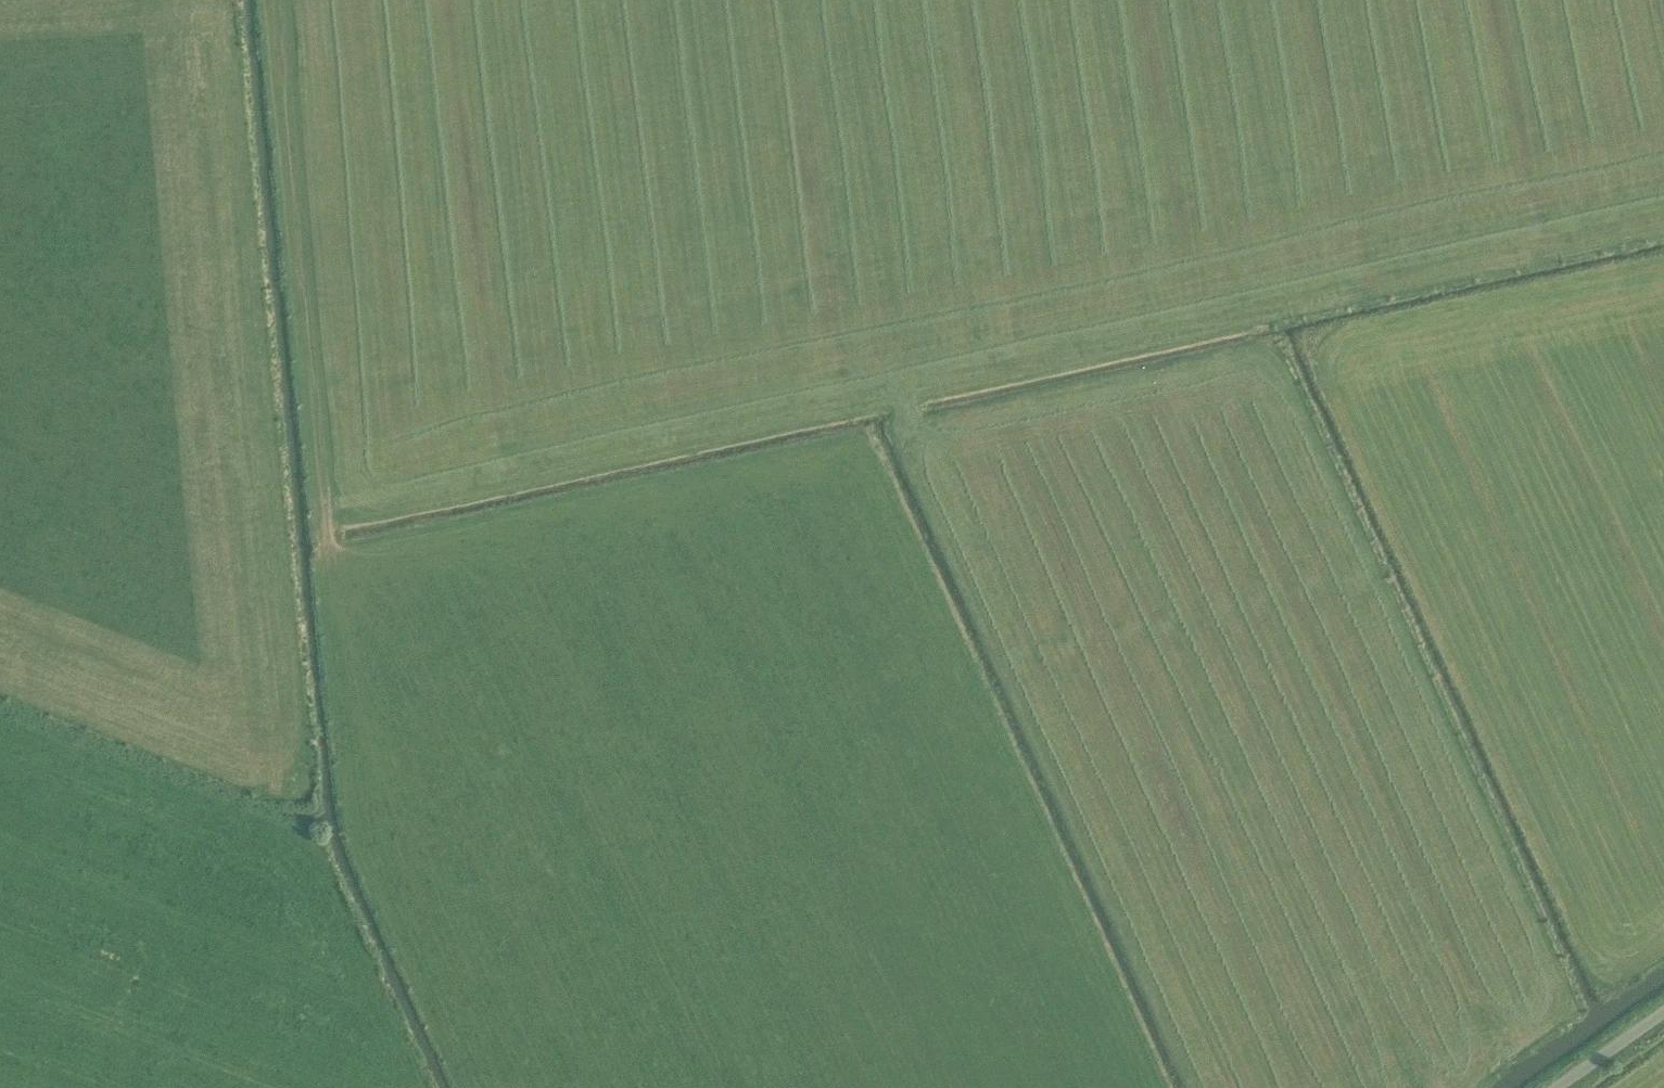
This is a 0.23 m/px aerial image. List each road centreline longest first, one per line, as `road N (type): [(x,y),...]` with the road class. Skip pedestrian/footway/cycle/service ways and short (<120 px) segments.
road 1 (unclassified): [(1556,1087),(1663,1013)]

